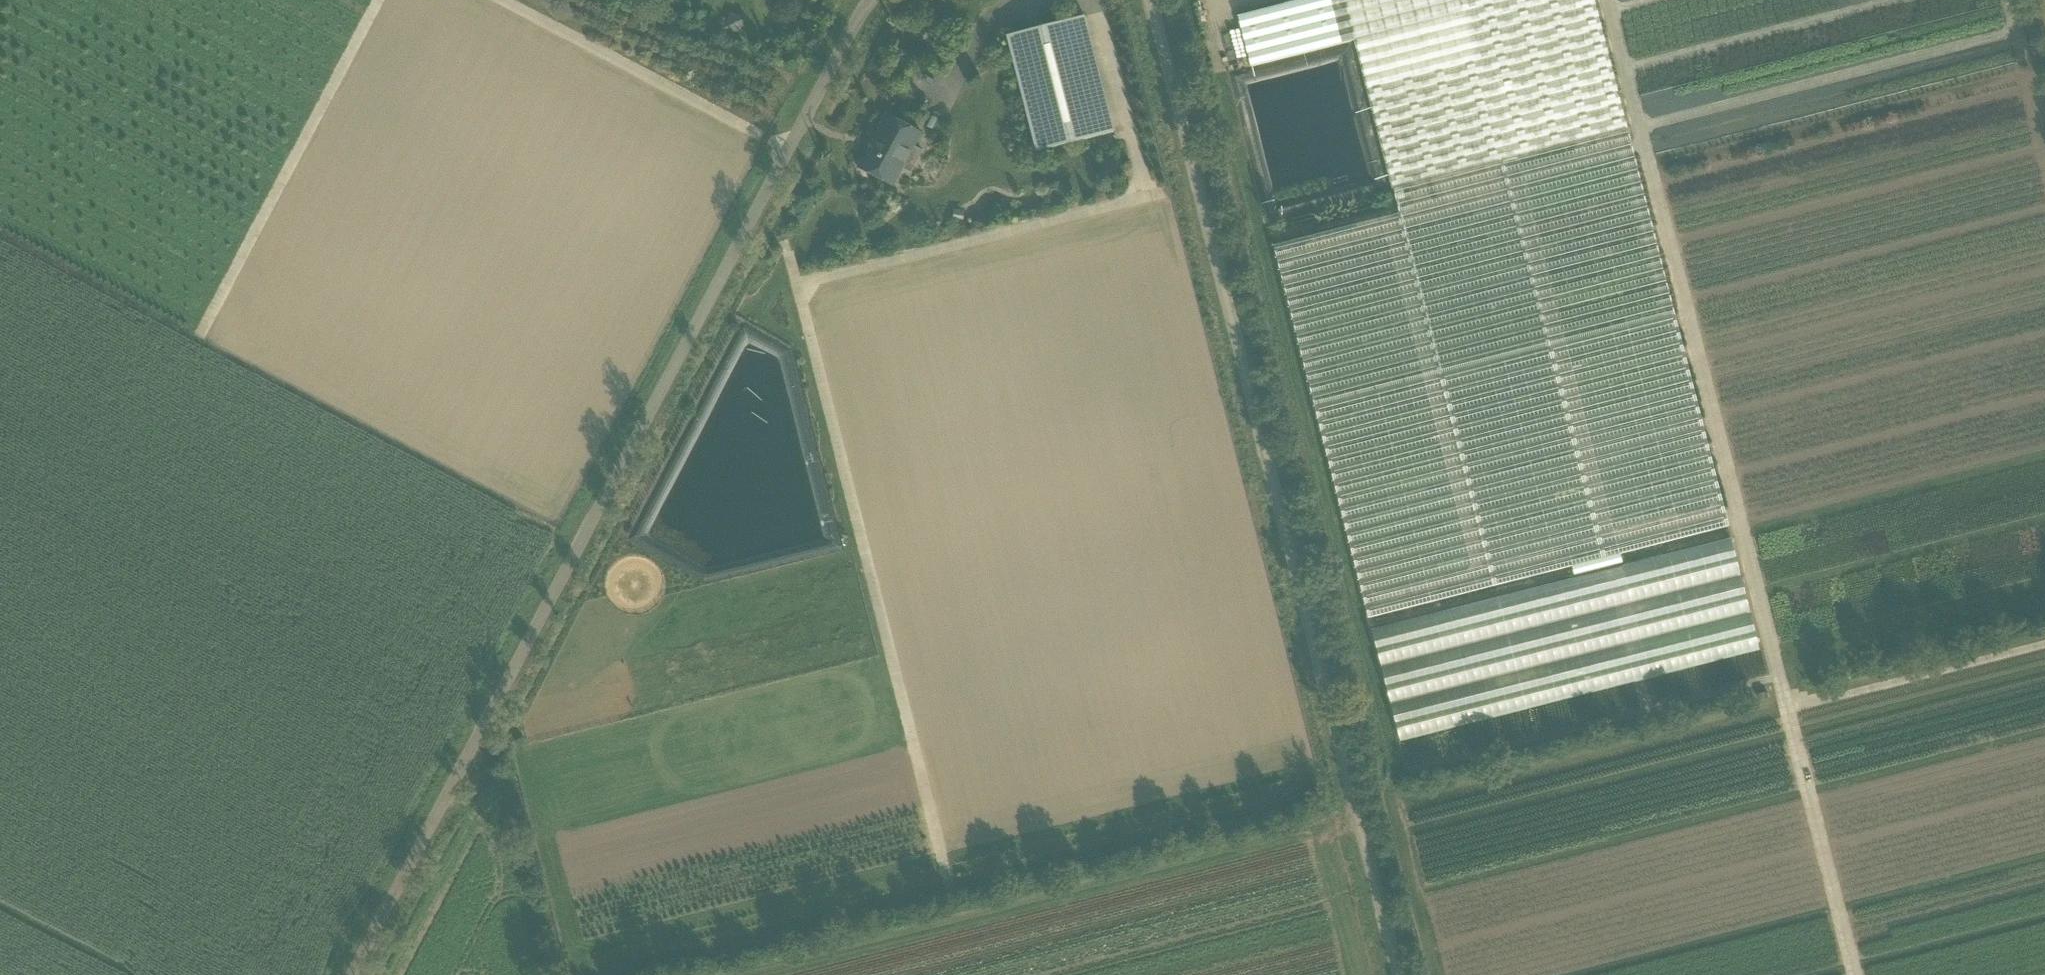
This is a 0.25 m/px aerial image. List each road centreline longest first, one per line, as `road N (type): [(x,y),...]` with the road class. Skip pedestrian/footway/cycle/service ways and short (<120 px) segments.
road 1 (unclassified): [(352,974),(874,0)]
road 2 (unclassified): [(1406,974),(1151,0)]

